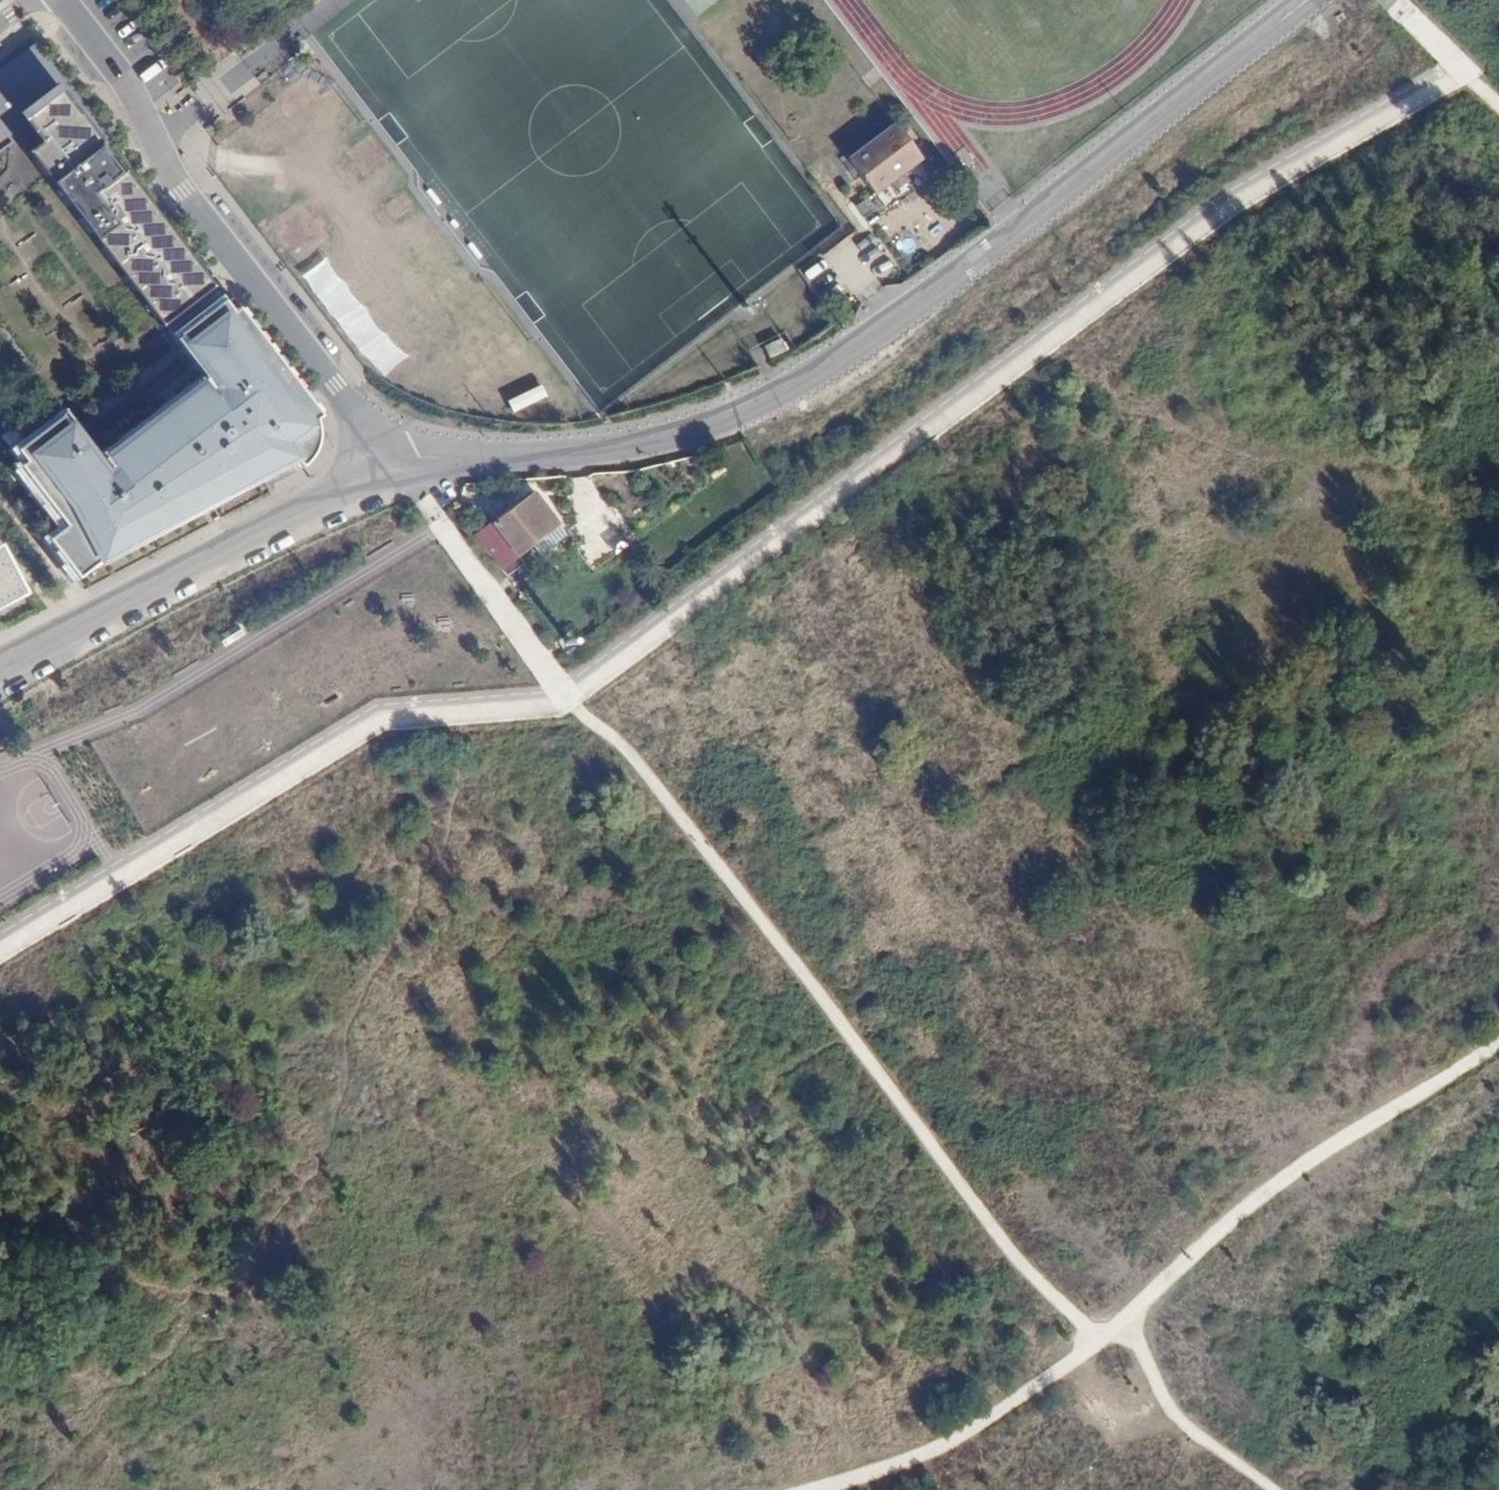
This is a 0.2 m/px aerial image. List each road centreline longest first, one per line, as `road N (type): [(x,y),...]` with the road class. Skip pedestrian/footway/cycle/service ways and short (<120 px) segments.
road 1 (unclassified): [(1310,0),(975,263),(778,398),(725,422),(611,452),(397,460)]
road 2 (residential): [(397,460),(182,192),(134,92),(62,0)]
road 3 (unclassified): [(397,460),(0,679)]

